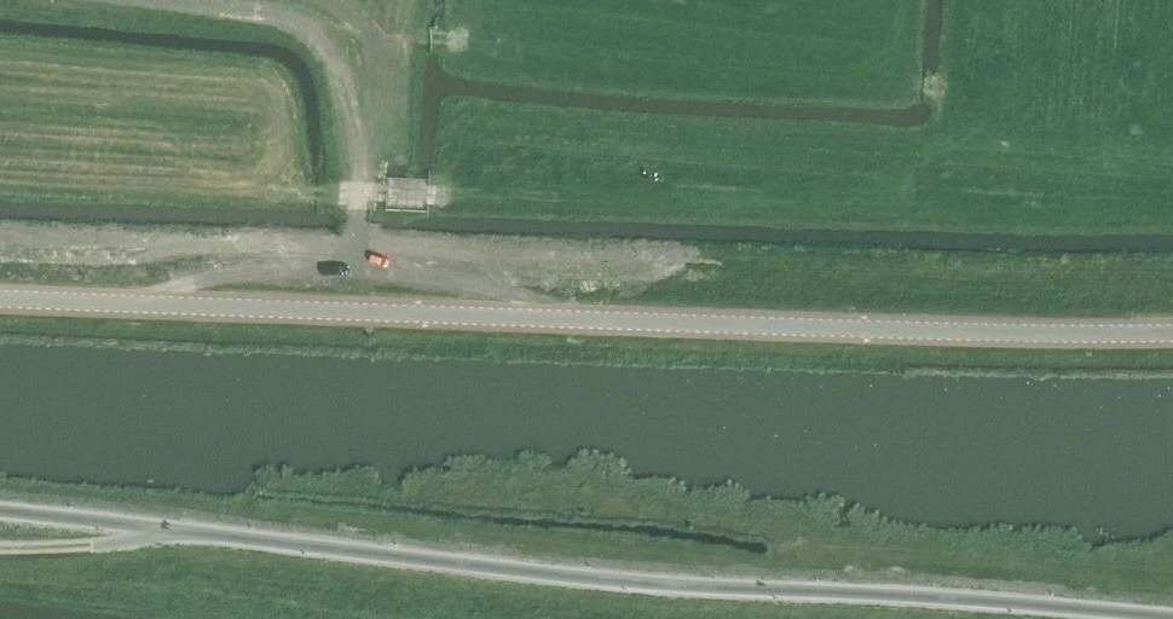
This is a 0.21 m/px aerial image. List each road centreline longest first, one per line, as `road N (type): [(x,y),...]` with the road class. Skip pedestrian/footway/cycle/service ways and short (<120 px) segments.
road 1 (unclassified): [(0,512),(635,583),(955,597),(1172,618)]
road 2 (secondary): [(0,299),(973,337),(1172,334)]
road 3 (track): [(579,322),(523,297),(359,271),(236,278),(162,304)]

